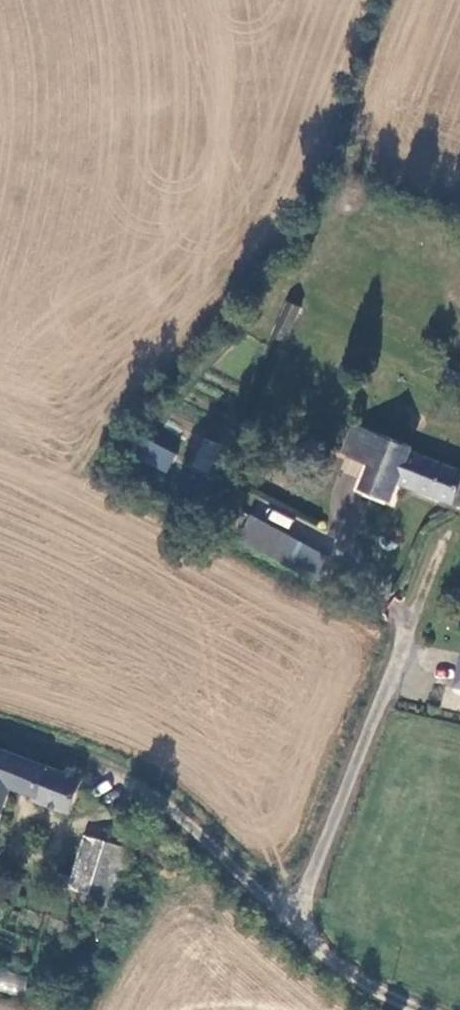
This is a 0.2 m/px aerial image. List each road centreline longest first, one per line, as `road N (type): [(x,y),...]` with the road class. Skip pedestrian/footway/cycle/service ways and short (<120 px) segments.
road 1 (unclassified): [(416,1009),(298,928),(167,808),(130,790)]

